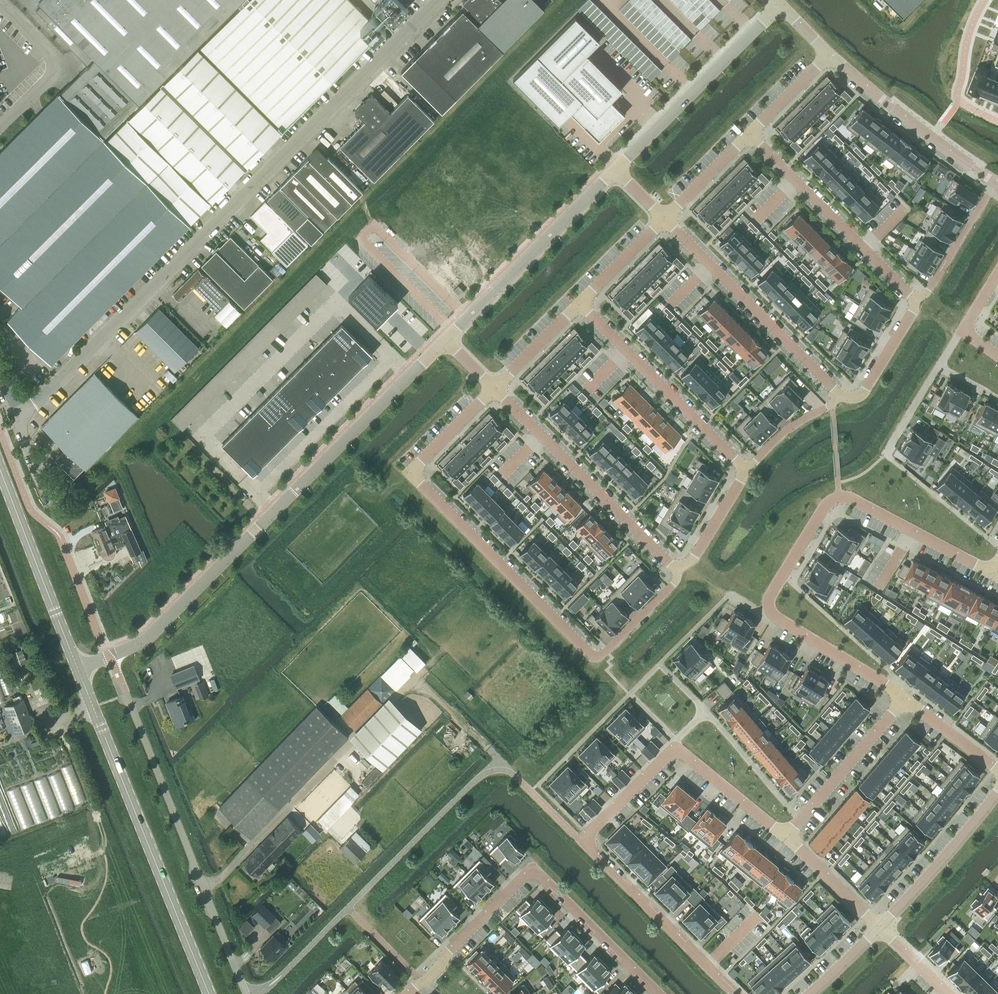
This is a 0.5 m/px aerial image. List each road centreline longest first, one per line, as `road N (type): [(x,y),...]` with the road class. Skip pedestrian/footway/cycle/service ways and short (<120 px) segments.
road 1 (unclassified): [(16,415),(441,0)]
road 2 (tertiary): [(108,657),(150,635),(445,342)]
road 3 (residential): [(492,388),(415,472),(596,657)]
road 4 (residential): [(247,993),(108,657)]
road 5 (residential): [(406,993),(533,872),(661,993)]
road 6 (secondary): [(208,993),(78,668)]
road 7 (residential): [(840,497),(825,504),(769,593),(772,617),(904,697)]
road 8 (residential): [(787,835),(673,752),(582,842)]
road 9 (residential): [(676,567),(492,388)]
road 10 (residential): [(843,395),(664,218)]
road 11 (tertiary): [(445,342),(617,169)]
road 12 (residential): [(749,134),(916,299)]
road 13 (tertiary): [(617,169),(779,5)]
road 14 (residential): [(580,304),(742,467)]
road 15 (unclassified): [(737,993),(582,842)]
road 16 (secondary): [(78,668),(0,469)]
road 17 (tertiary): [(829,54),(995,183)]
road 18 (residential): [(904,697),(787,835)]
road 19 (tertiary): [(997,790),(880,928)]
road 20 (residential): [(840,497),(994,573)]
road 21 (unclassified): [(0,126),(48,82),(51,68),(0,5)]
road 22 (residential): [(880,928),(787,835)]
road 23 (residential): [(108,657),(61,539)]
road 24 (residential): [(916,299),(865,386),(843,395)]
road 25 (residential): [(843,395),(742,467)]
road 26 (residential): [(676,567),(673,585),(596,657)]
road 27 (residential): [(742,467),(695,554),(676,567)]
road 28 (residential): [(580,304),(492,388)]
road 29 (residential): [(664,218),(580,304)]

